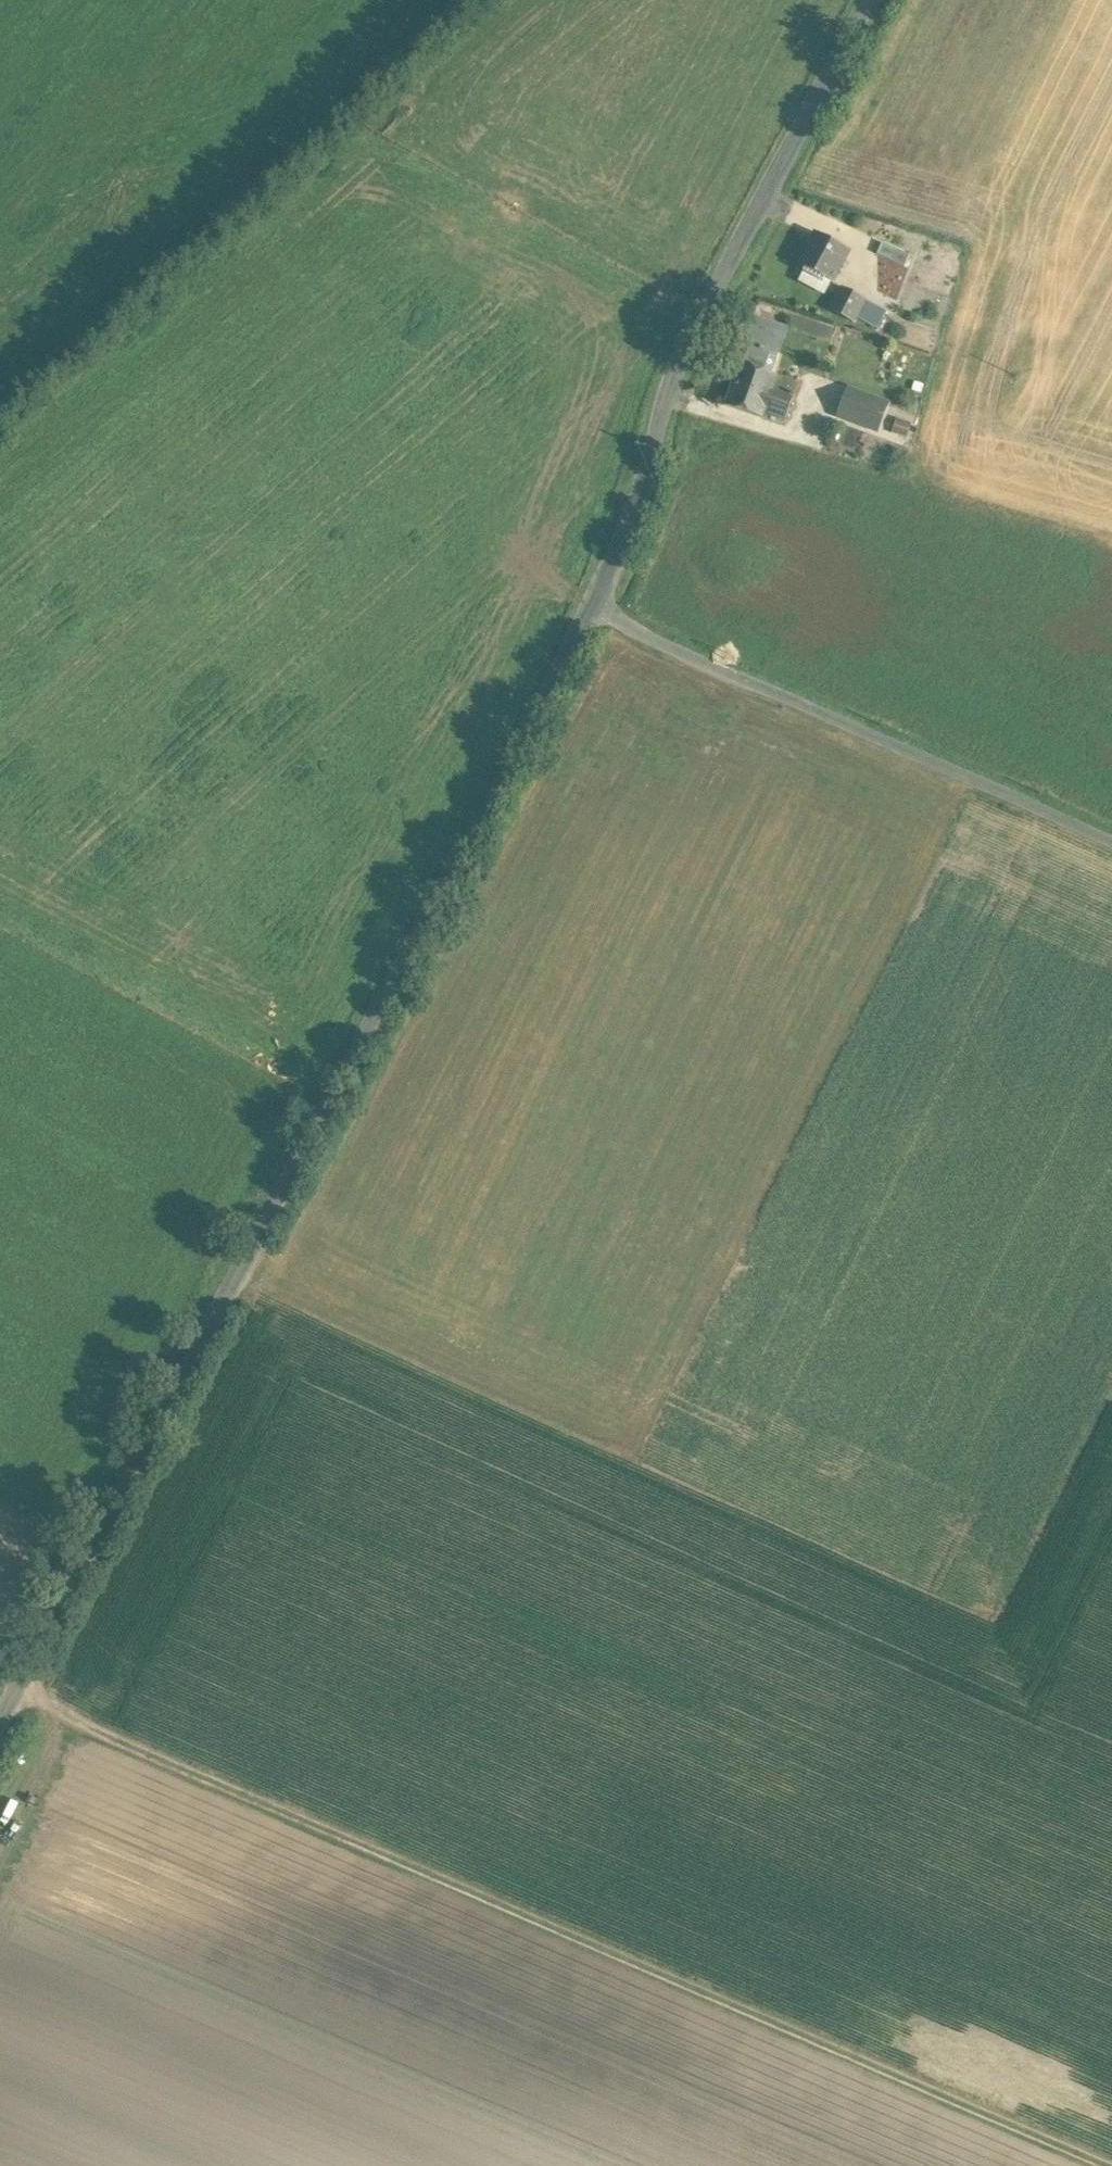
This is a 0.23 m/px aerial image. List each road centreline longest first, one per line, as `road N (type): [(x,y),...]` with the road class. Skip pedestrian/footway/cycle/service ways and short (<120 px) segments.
road 1 (unclassified): [(869,0),(704,312),(593,608),(0,1718)]
road 2 (track): [(14,1692),(1111,2163)]
road 3 (track): [(593,608),(1111,840)]

